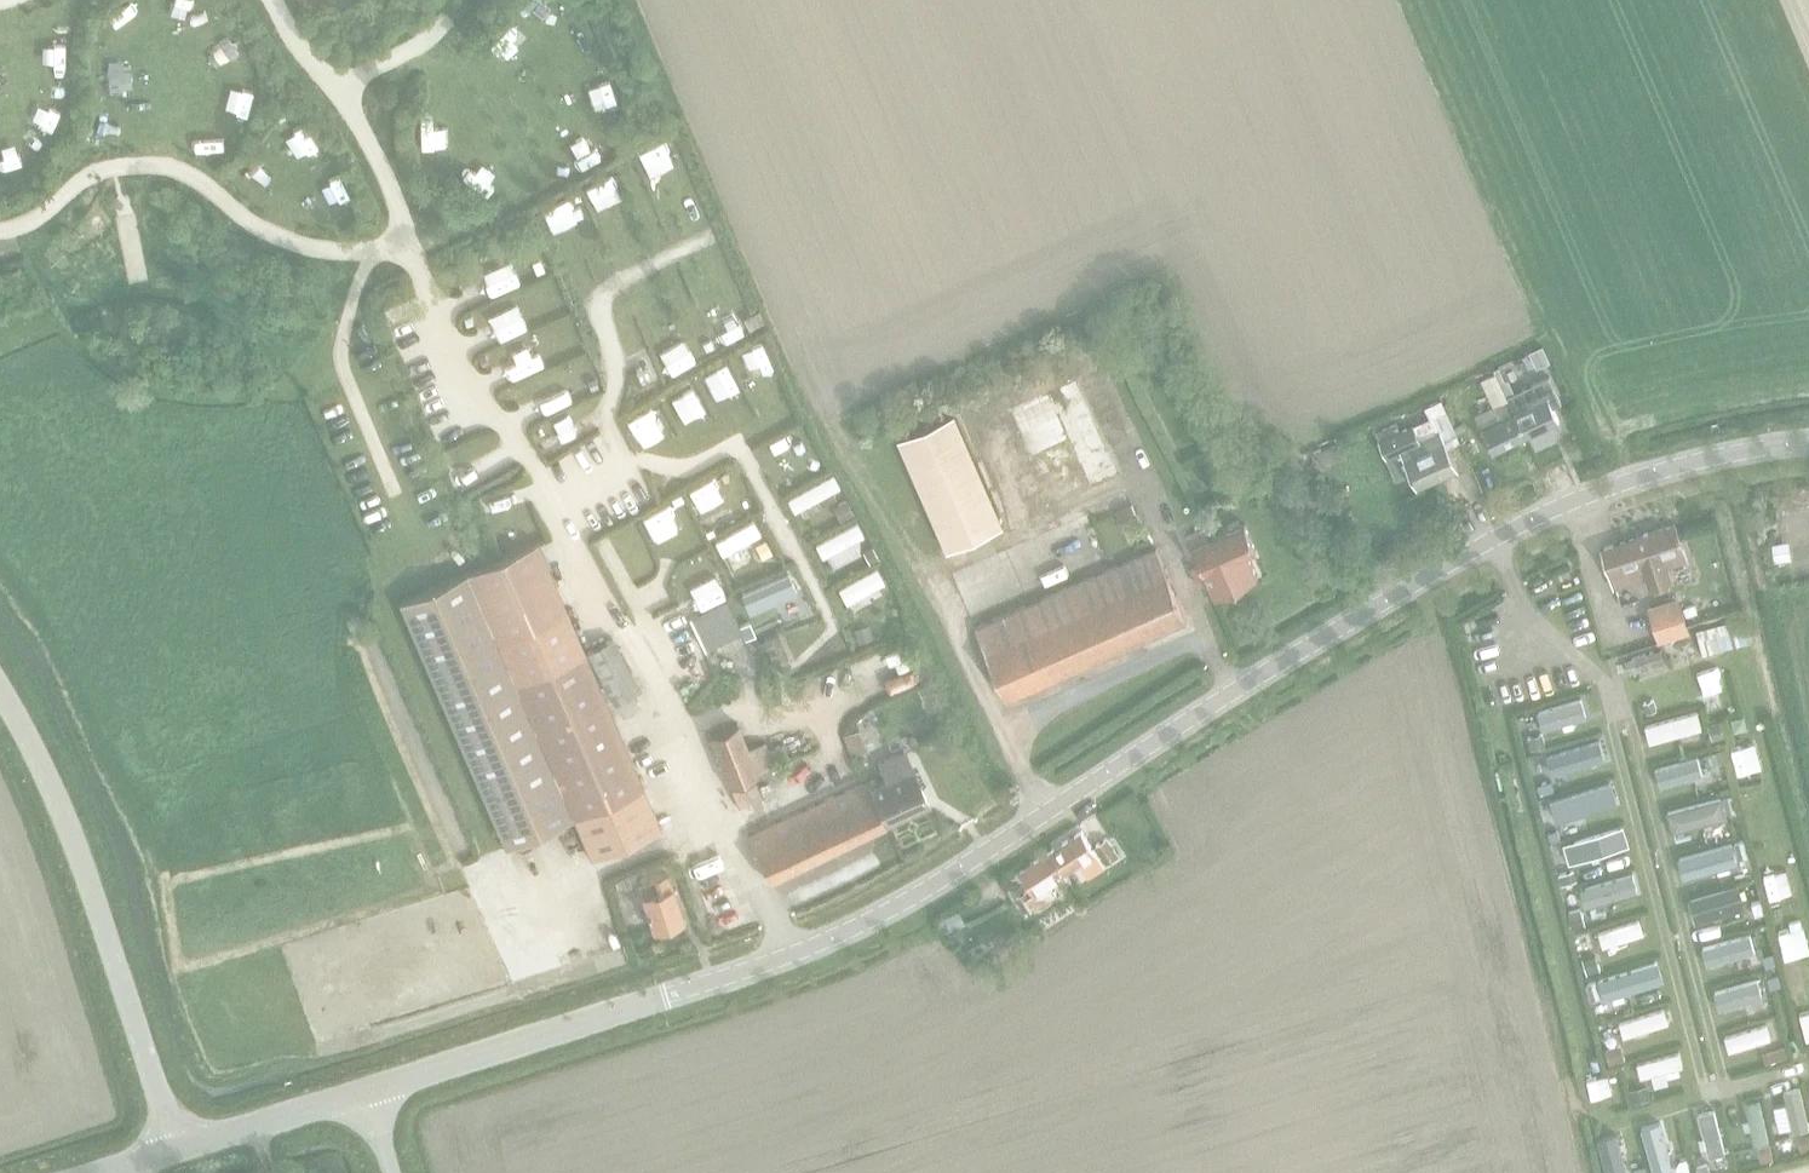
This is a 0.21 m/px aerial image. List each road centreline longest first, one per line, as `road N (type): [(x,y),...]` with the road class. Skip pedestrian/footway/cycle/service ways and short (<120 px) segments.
road 1 (tertiary): [(369,1089),(788,952),(901,903),(1317,638),(1568,501),(1736,451),(1808,441)]
road 2 (unclassified): [(175,1148),(67,825),(0,692)]
road 3 (tertiary): [(175,1148),(369,1089)]

